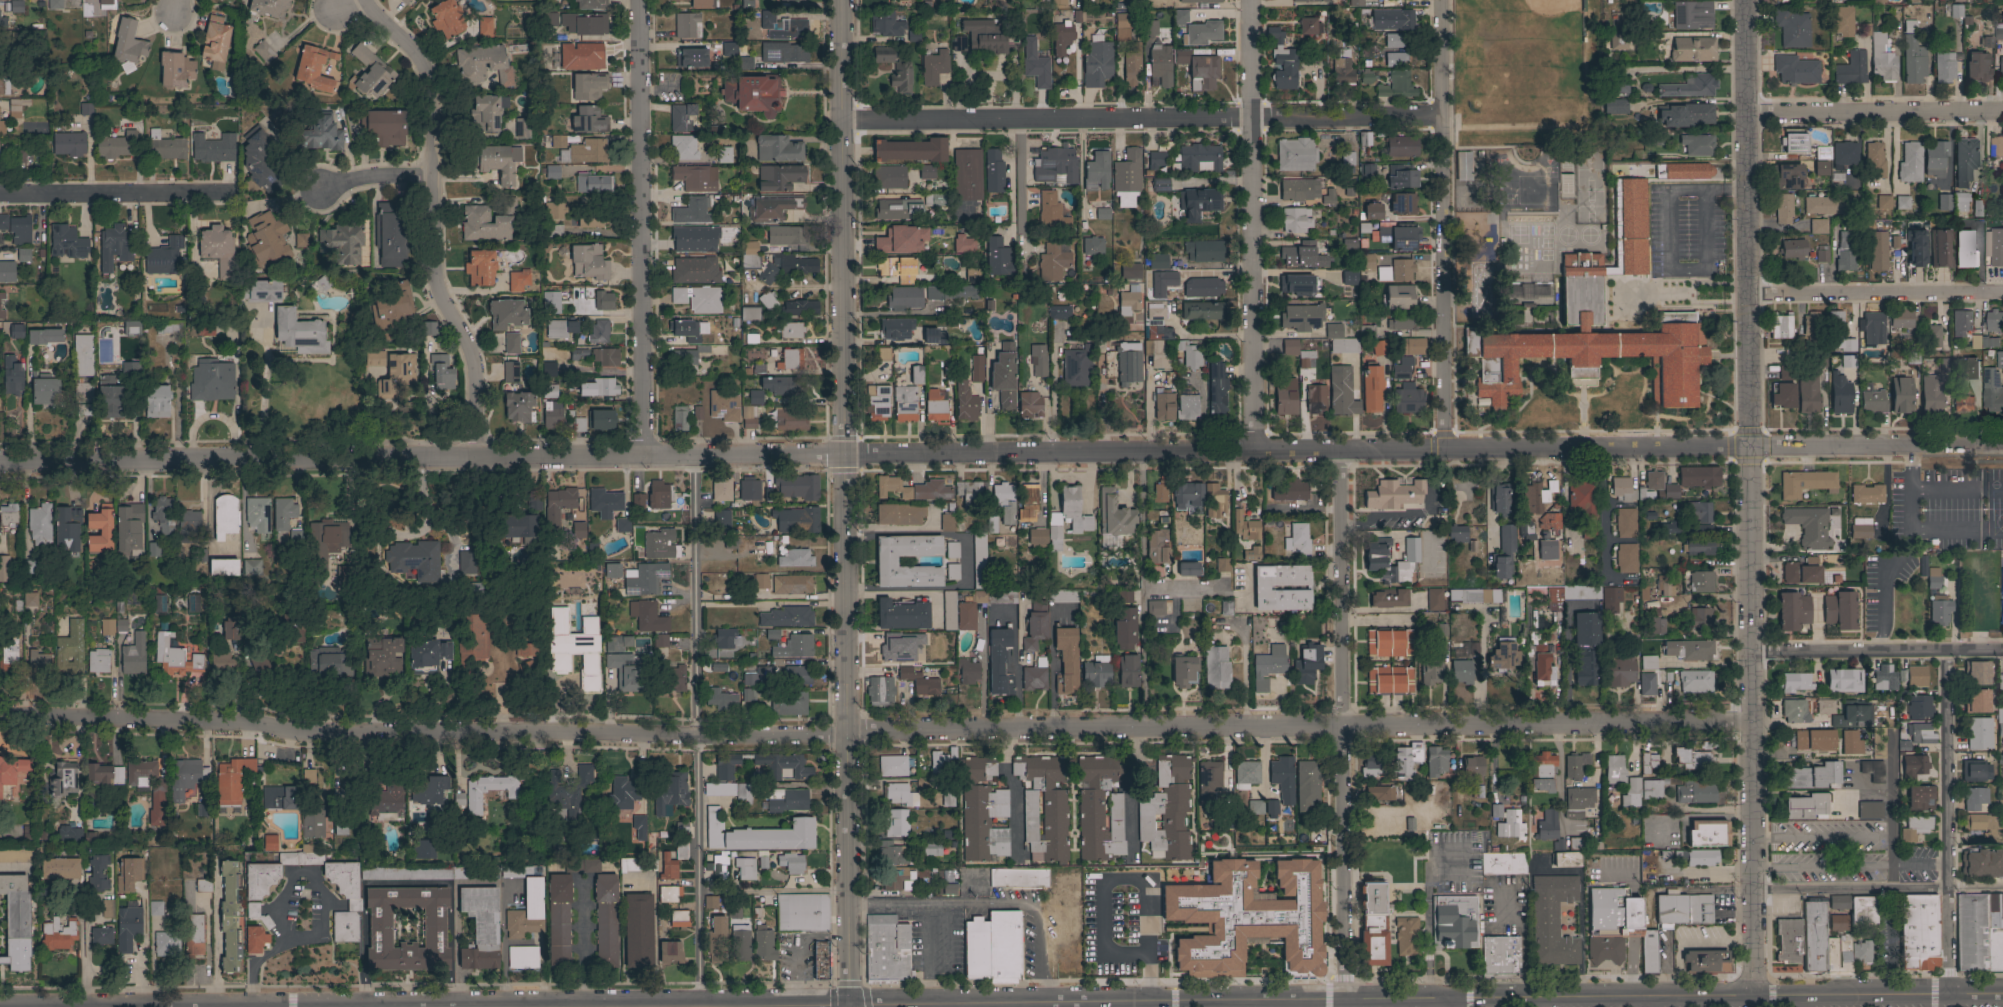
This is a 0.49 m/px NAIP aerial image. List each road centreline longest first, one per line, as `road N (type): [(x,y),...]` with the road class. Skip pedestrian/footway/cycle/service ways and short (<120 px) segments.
road 1 (residential): [(2002,446),(0,463)]
road 2 (residential): [(1752,723),(698,740),(324,734),(253,724),(0,718)]
road 3 (residential): [(849,1006),(841,0)]
road 4 (residential): [(1756,999),(1744,0)]
road 5 (residential): [(1441,119),(840,122)]
road 6 (residential): [(1344,1002),(1339,450)]
road 7 (residential): [(702,1006),(694,457)]
road 8 (residential): [(365,0),(429,77),(435,262),(441,299),(476,365),(476,459)]
road 9 (tertiary): [(1344,1002),(872,1006)]
road 10 (residential): [(641,457),(639,0)]
road 11 (residential): [(1255,451),(1251,0)]
road 12 (residential): [(1445,450),(1440,0)]
road 13 (tertiary): [(1756,999),(1344,1002)]
road 14 (residential): [(1948,997),(1946,650)]
road 15 (residential): [(2002,110),(1745,114)]
road 16 (residential): [(2002,293),(1745,294)]
road 17 (residential): [(2002,650),(1752,653)]
road 18 (residential): [(1754,891),(2002,889)]
road 19 (residential): [(232,193),(0,195)]
road 20 (tertiary): [(1948,997),(1756,999)]

